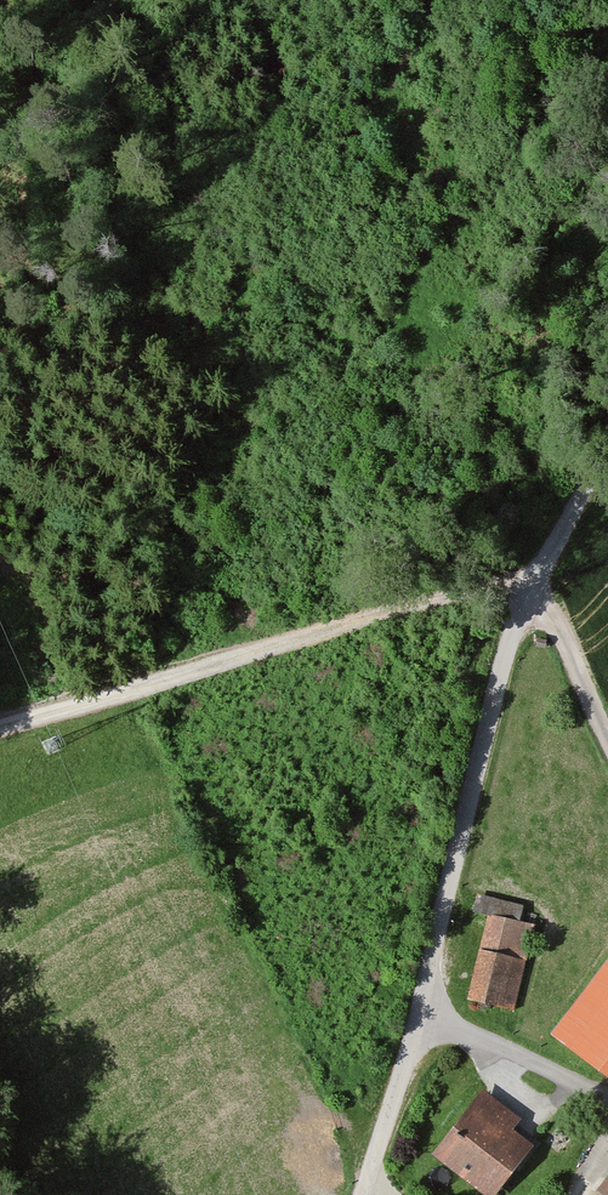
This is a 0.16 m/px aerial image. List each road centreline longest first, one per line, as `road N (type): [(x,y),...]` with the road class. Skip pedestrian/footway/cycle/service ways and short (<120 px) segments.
road 1 (track): [(527,590),(461,591),(0,724)]
road 2 (unclassified): [(527,590),(415,1018)]
road 3 (track): [(362,1188),(415,1018)]
road 4 (unclassified): [(607,432),(527,590)]
road 5 (unclassified): [(527,590),(547,609),(607,744)]

